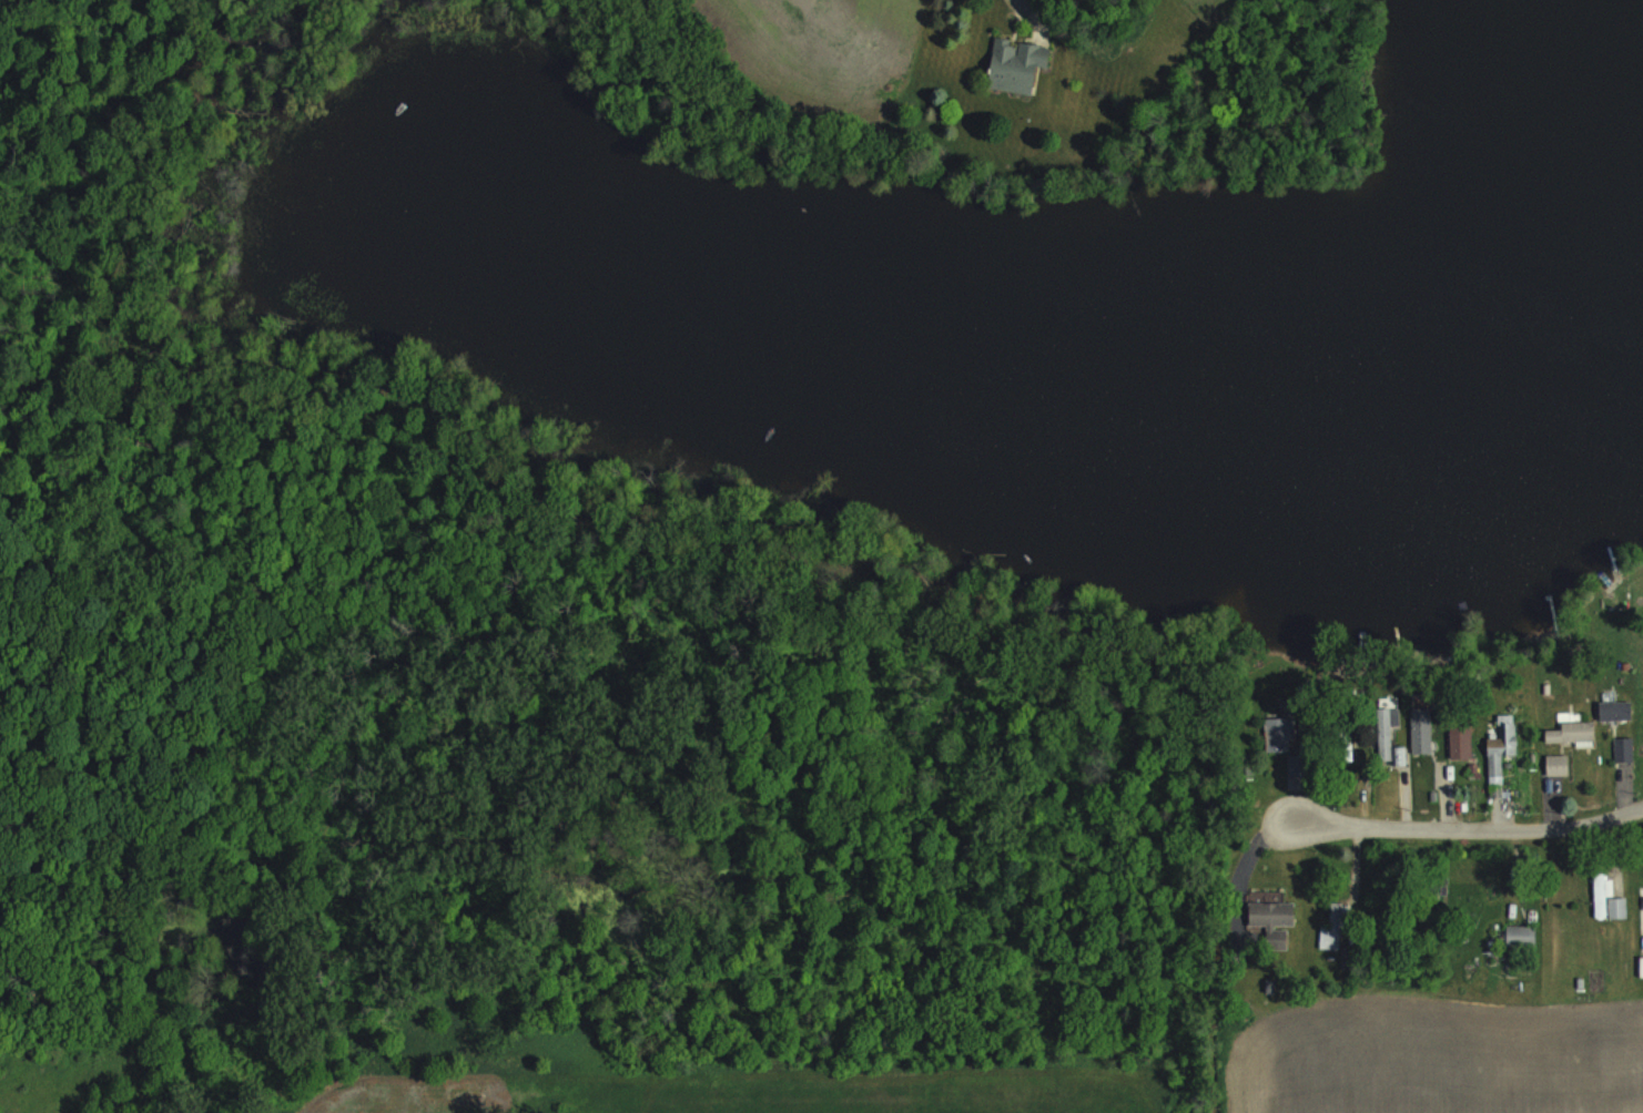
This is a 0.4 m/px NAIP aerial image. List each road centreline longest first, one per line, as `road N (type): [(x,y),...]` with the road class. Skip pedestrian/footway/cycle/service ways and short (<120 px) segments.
road 1 (residential): [(1642,806),(1525,829),(1287,818)]

